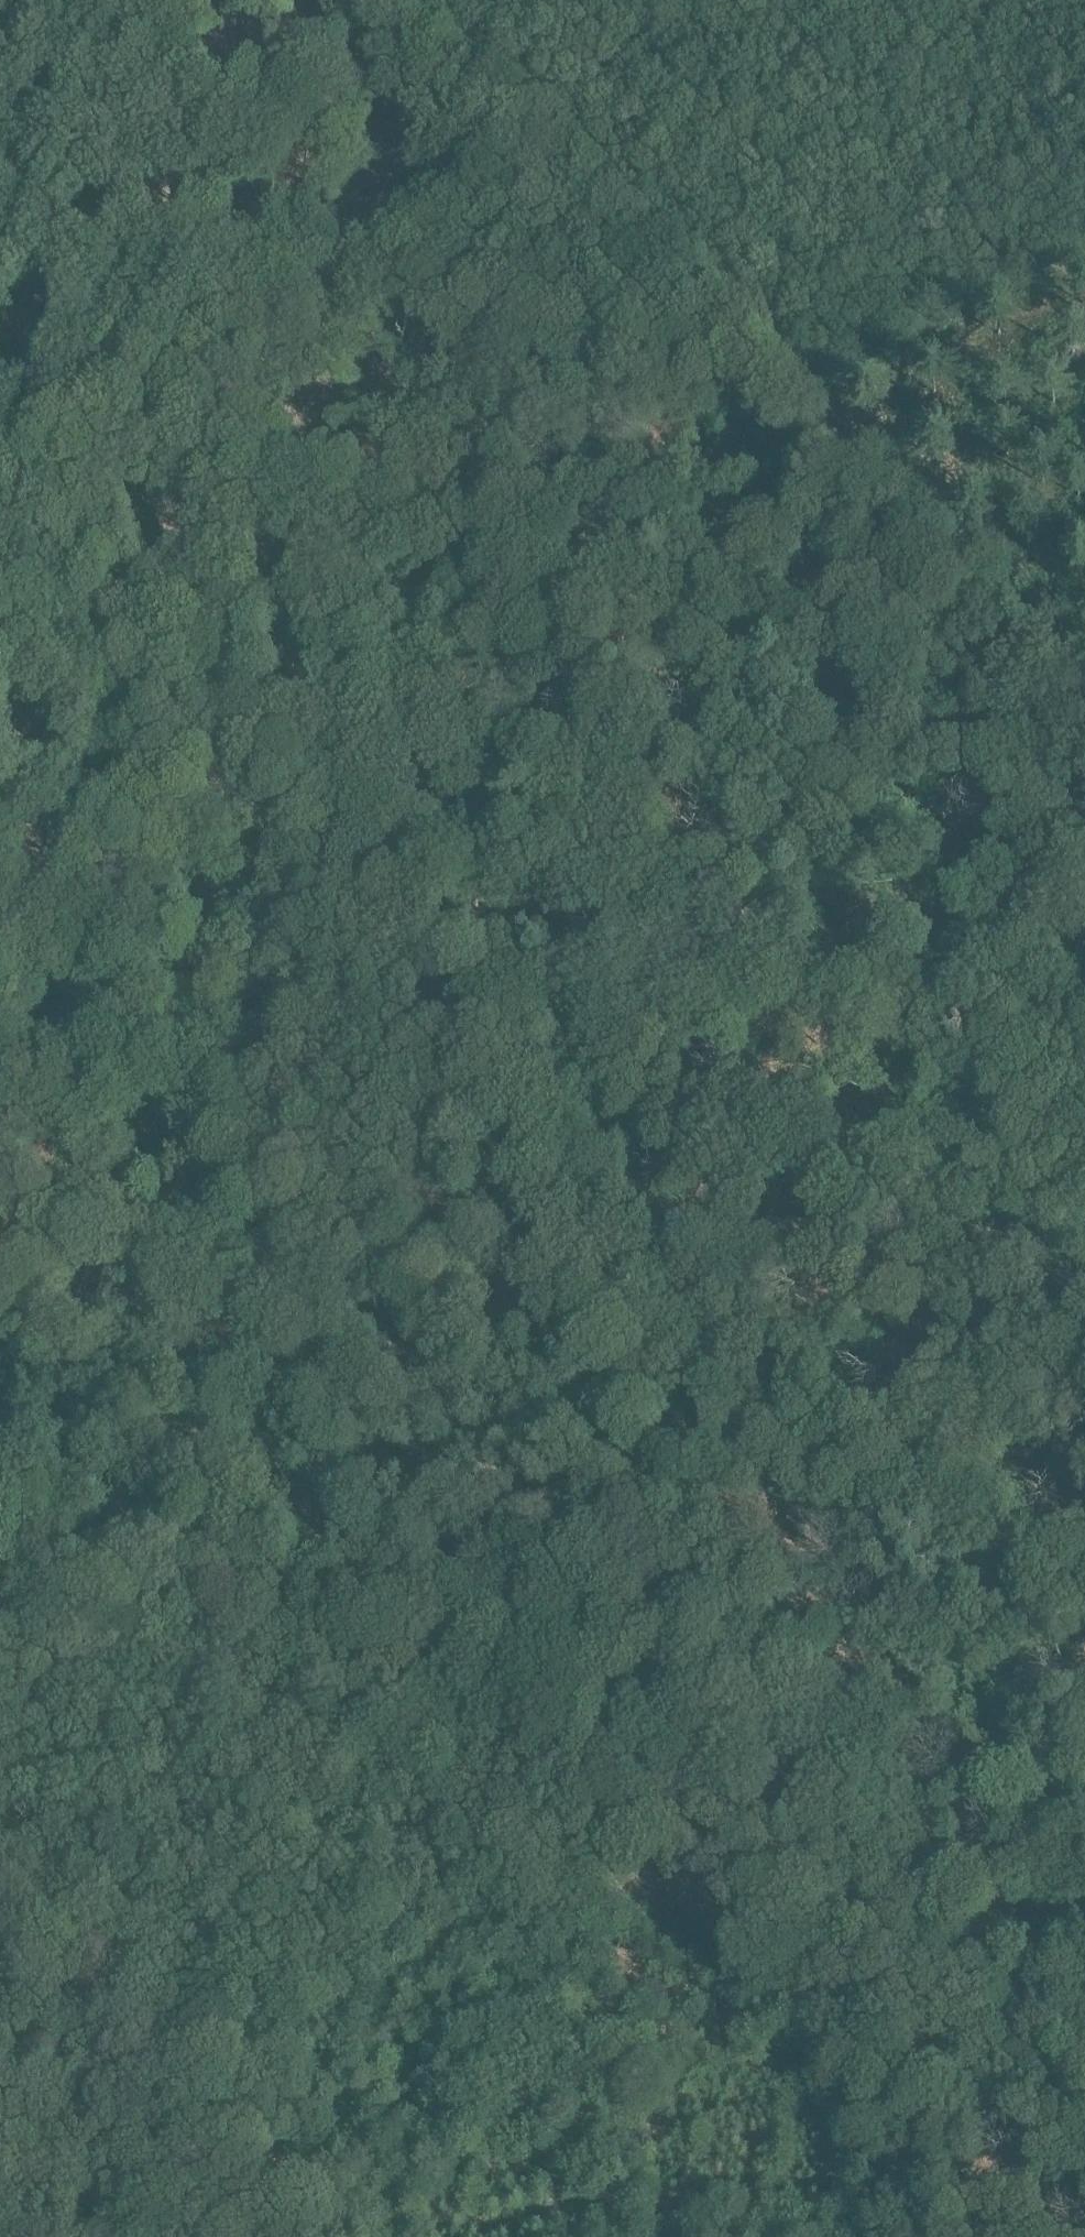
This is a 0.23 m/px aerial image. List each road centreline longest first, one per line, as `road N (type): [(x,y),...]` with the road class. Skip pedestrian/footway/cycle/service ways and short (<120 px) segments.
road 1 (track): [(918,2236),(582,1224),(216,169)]
road 2 (track): [(365,0),(582,163),(948,503),(1038,627),(1084,717)]
road 3 (track): [(216,169),(0,286)]
road 4 (track): [(216,169),(166,0)]

